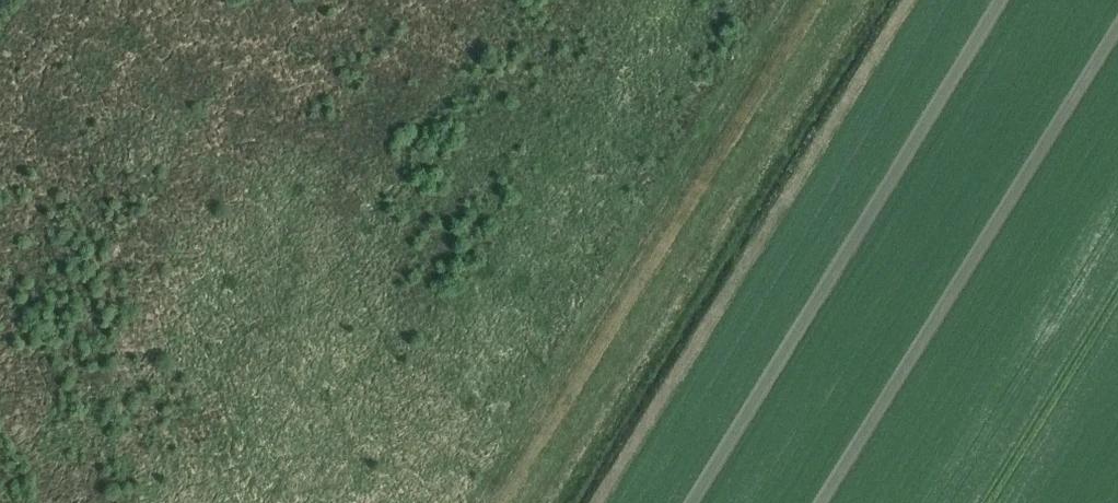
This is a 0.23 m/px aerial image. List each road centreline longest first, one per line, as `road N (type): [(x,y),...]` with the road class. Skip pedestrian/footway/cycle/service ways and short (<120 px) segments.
road 1 (track): [(917,0),(603,502)]

